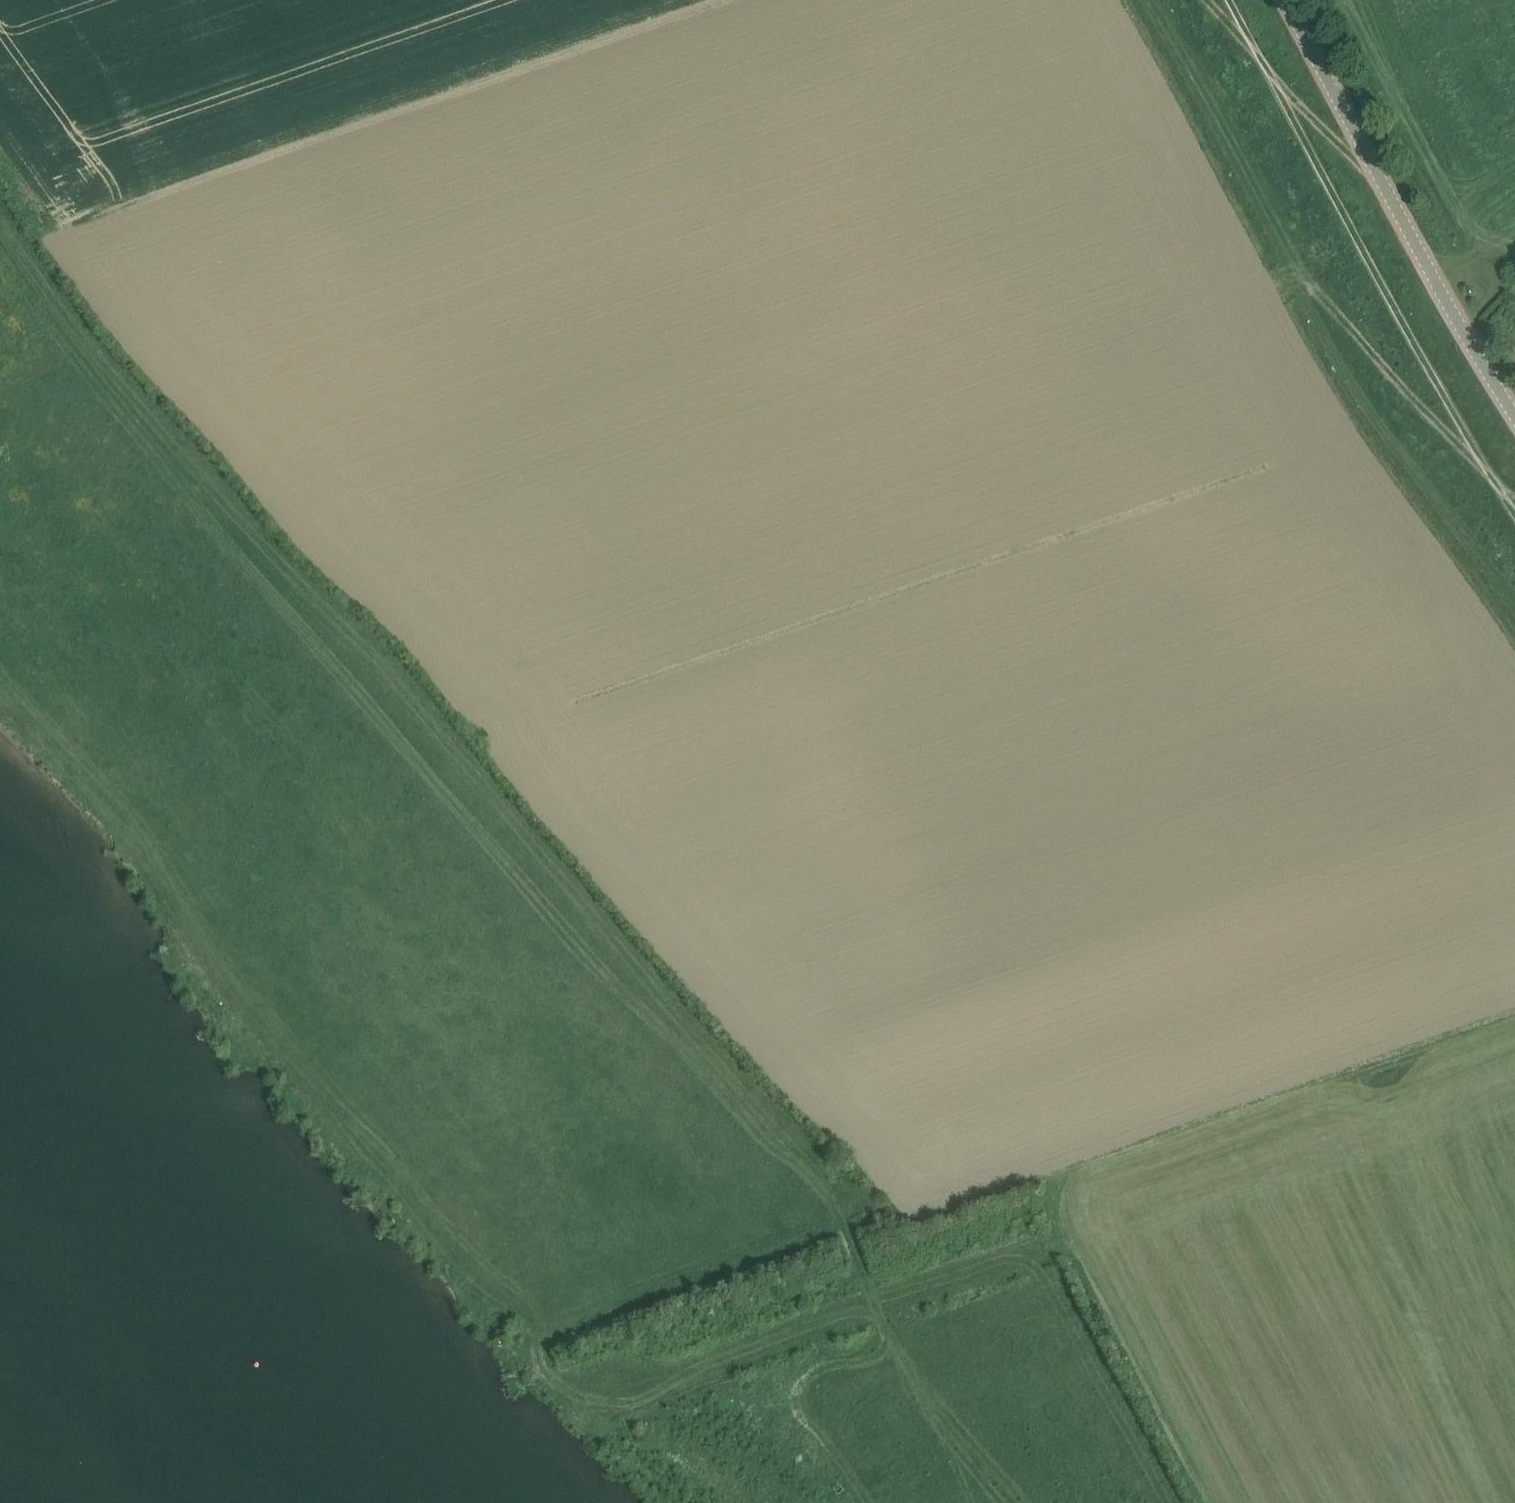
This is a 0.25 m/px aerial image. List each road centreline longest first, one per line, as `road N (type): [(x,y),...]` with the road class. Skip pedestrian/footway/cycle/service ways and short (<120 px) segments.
road 1 (track): [(0,229),(316,628),(576,937),(870,1216)]
road 2 (track): [(1230,0),(1514,511)]
road 3 (tertiary): [(1514,406),(1413,240),(1286,0)]
road 4 (track): [(1514,499),(1387,372),(1327,296),(1298,282),(1273,282)]
road 5 (track): [(1375,169),(1268,72),(1207,0)]

